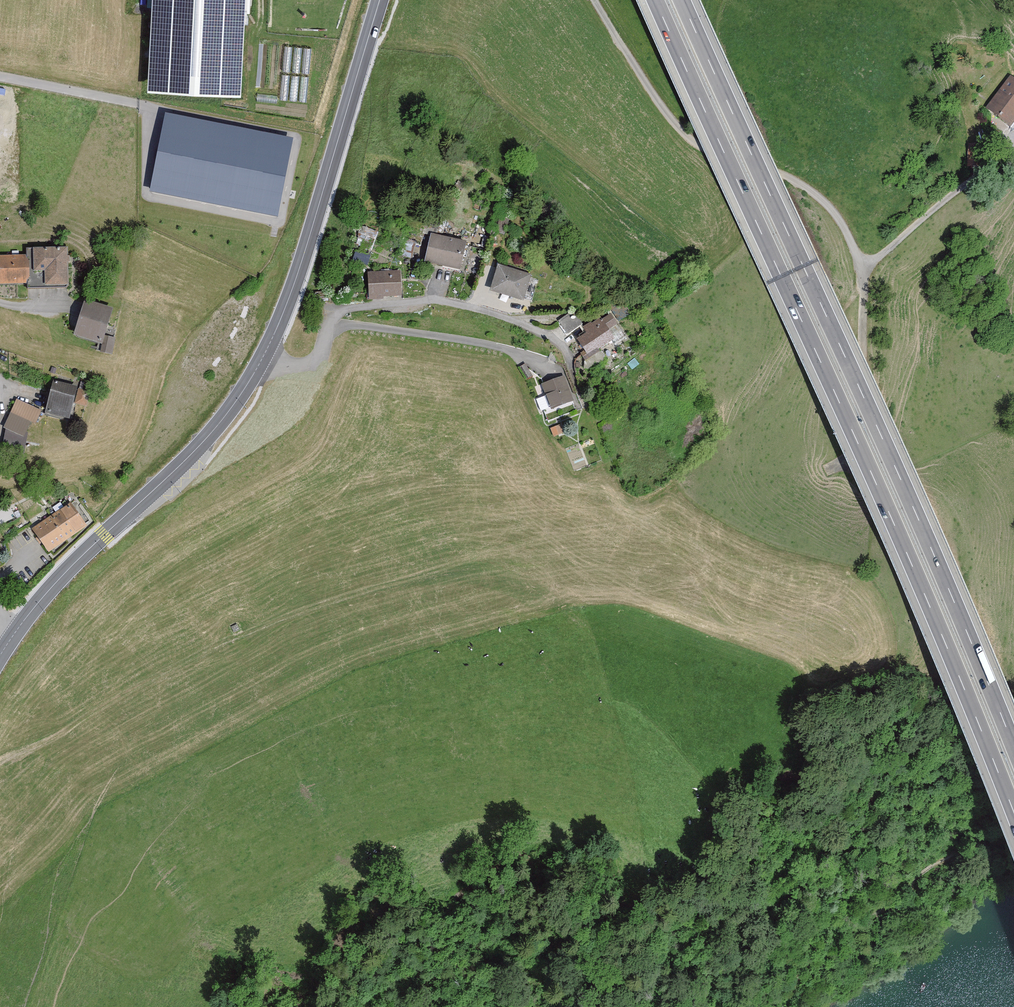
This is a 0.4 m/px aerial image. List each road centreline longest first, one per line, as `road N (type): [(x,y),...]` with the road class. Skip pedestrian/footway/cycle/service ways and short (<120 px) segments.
road 1 (motorway): [(655,0),(919,579),(1013,811)]
road 2 (motorway): [(1013,746),(875,418),(682,0)]
road 3 (primary): [(262,358),(212,432),(69,569),(0,656)]
road 4 (primary): [(380,0),(303,256),(262,358)]
road 5 (residential): [(262,358),(307,363),(340,312),(434,300),(526,326),(568,356)]
road 6 (track): [(0,764),(266,625)]
road 7 (track): [(826,472),(863,445),(865,262)]

